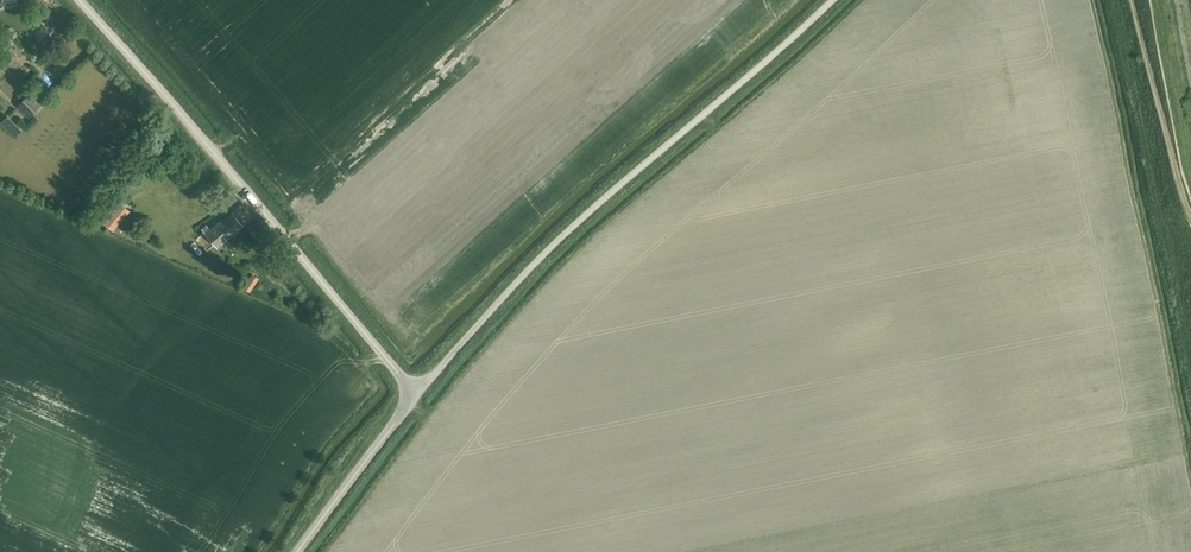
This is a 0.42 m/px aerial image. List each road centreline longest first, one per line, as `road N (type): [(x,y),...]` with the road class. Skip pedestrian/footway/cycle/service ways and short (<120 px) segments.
road 1 (unclassified): [(414,394),(620,175),(829,0)]
road 2 (unclassified): [(414,394),(82,0)]
road 3 (unclassified): [(297,551),(414,394)]
road 4 (unclassified): [(1139,0),(1190,188)]

